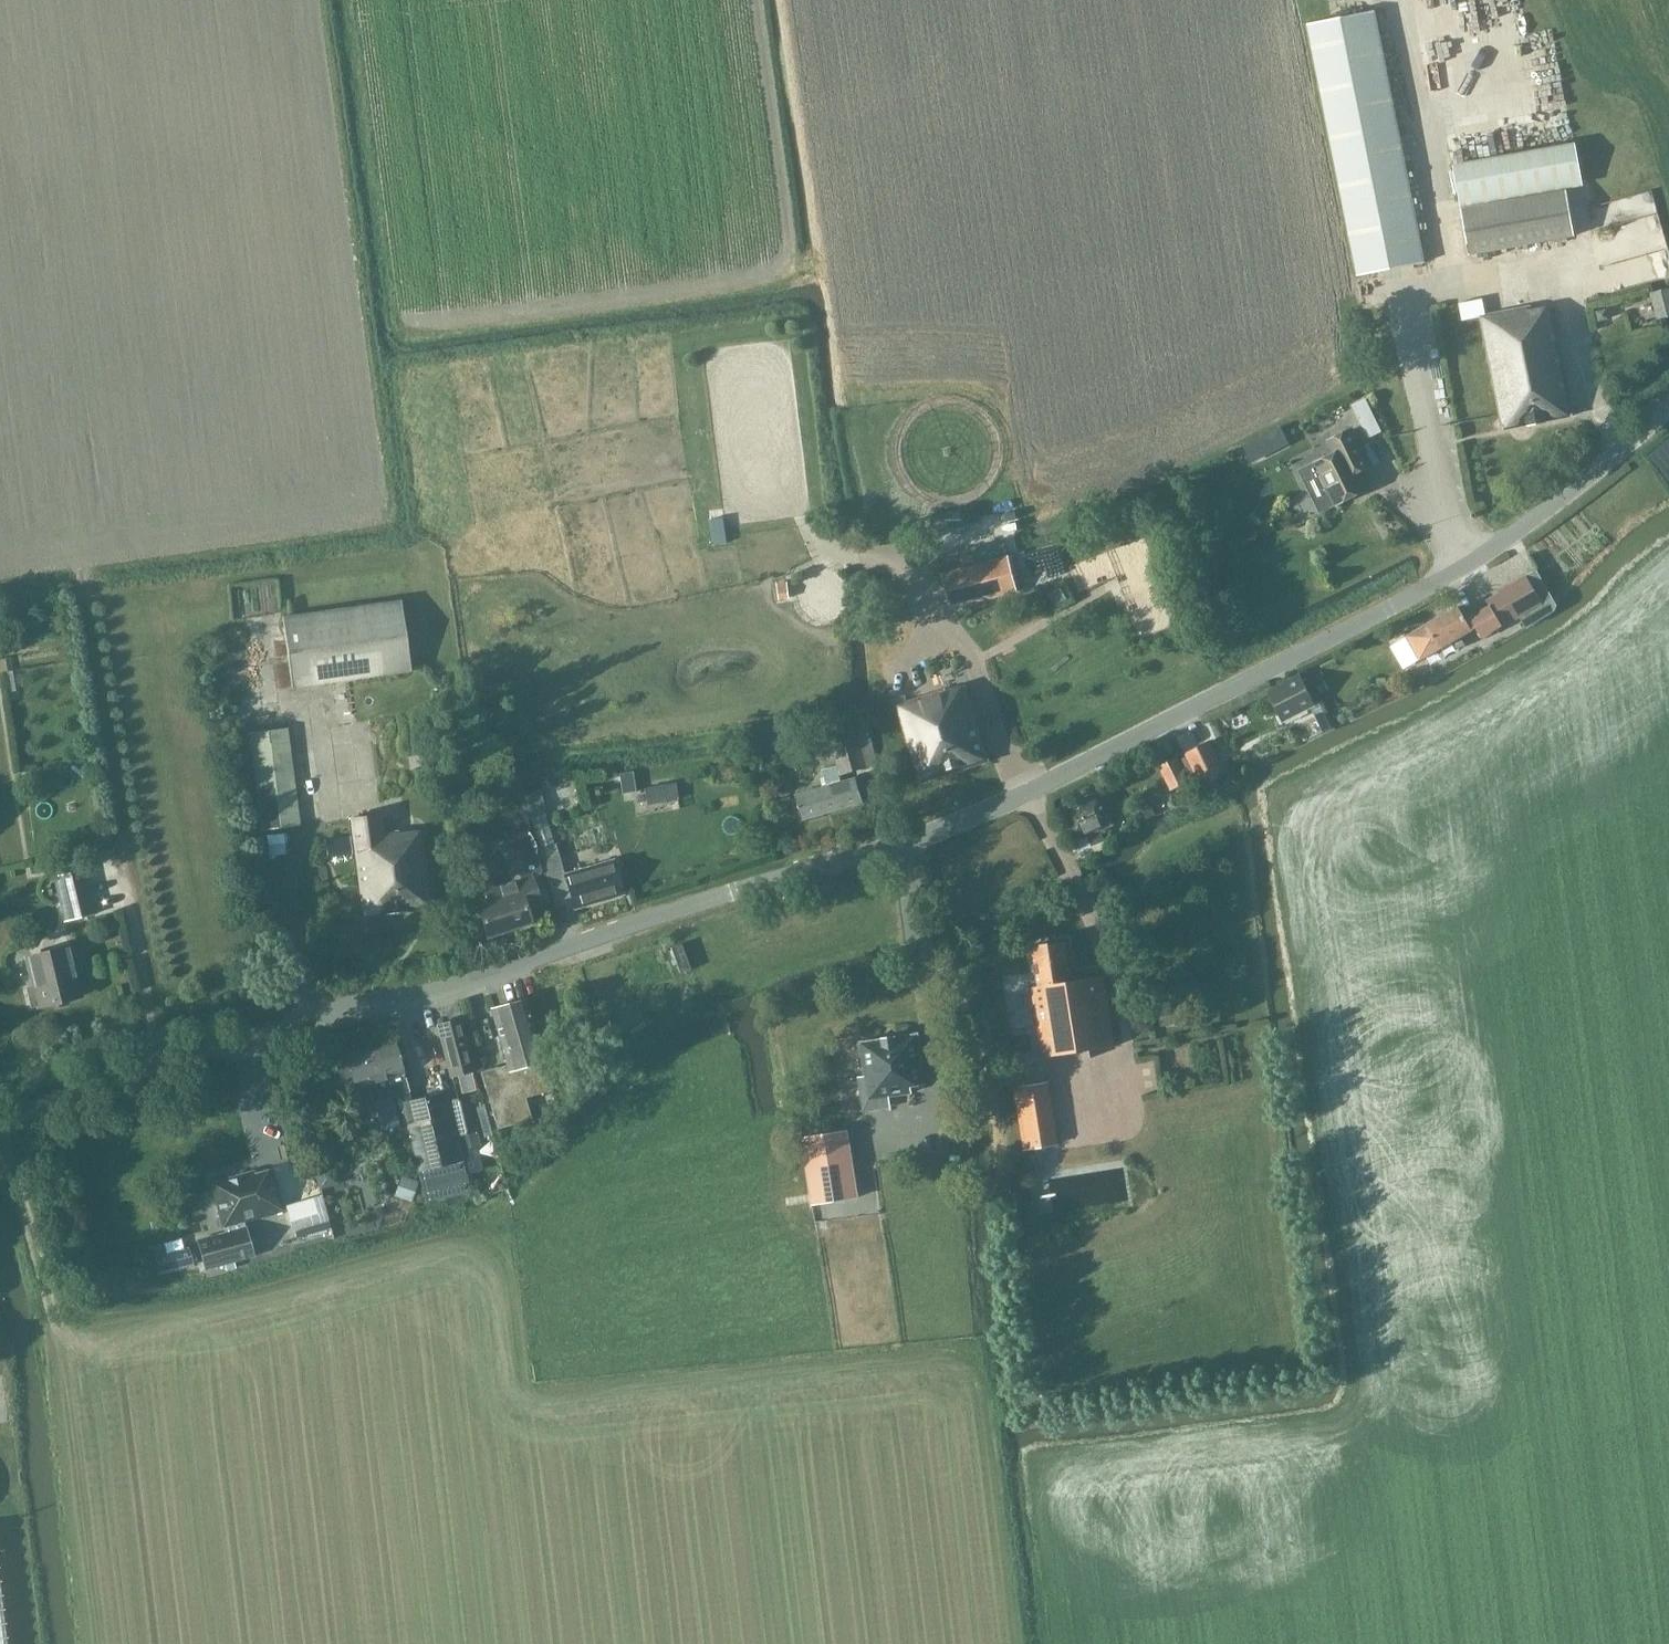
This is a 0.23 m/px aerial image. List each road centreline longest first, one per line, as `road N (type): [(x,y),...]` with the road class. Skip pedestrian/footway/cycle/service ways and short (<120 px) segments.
road 1 (unclassified): [(0,1126),(160,1065),(951,827),(1443,579),(1523,527),(1668,408)]

